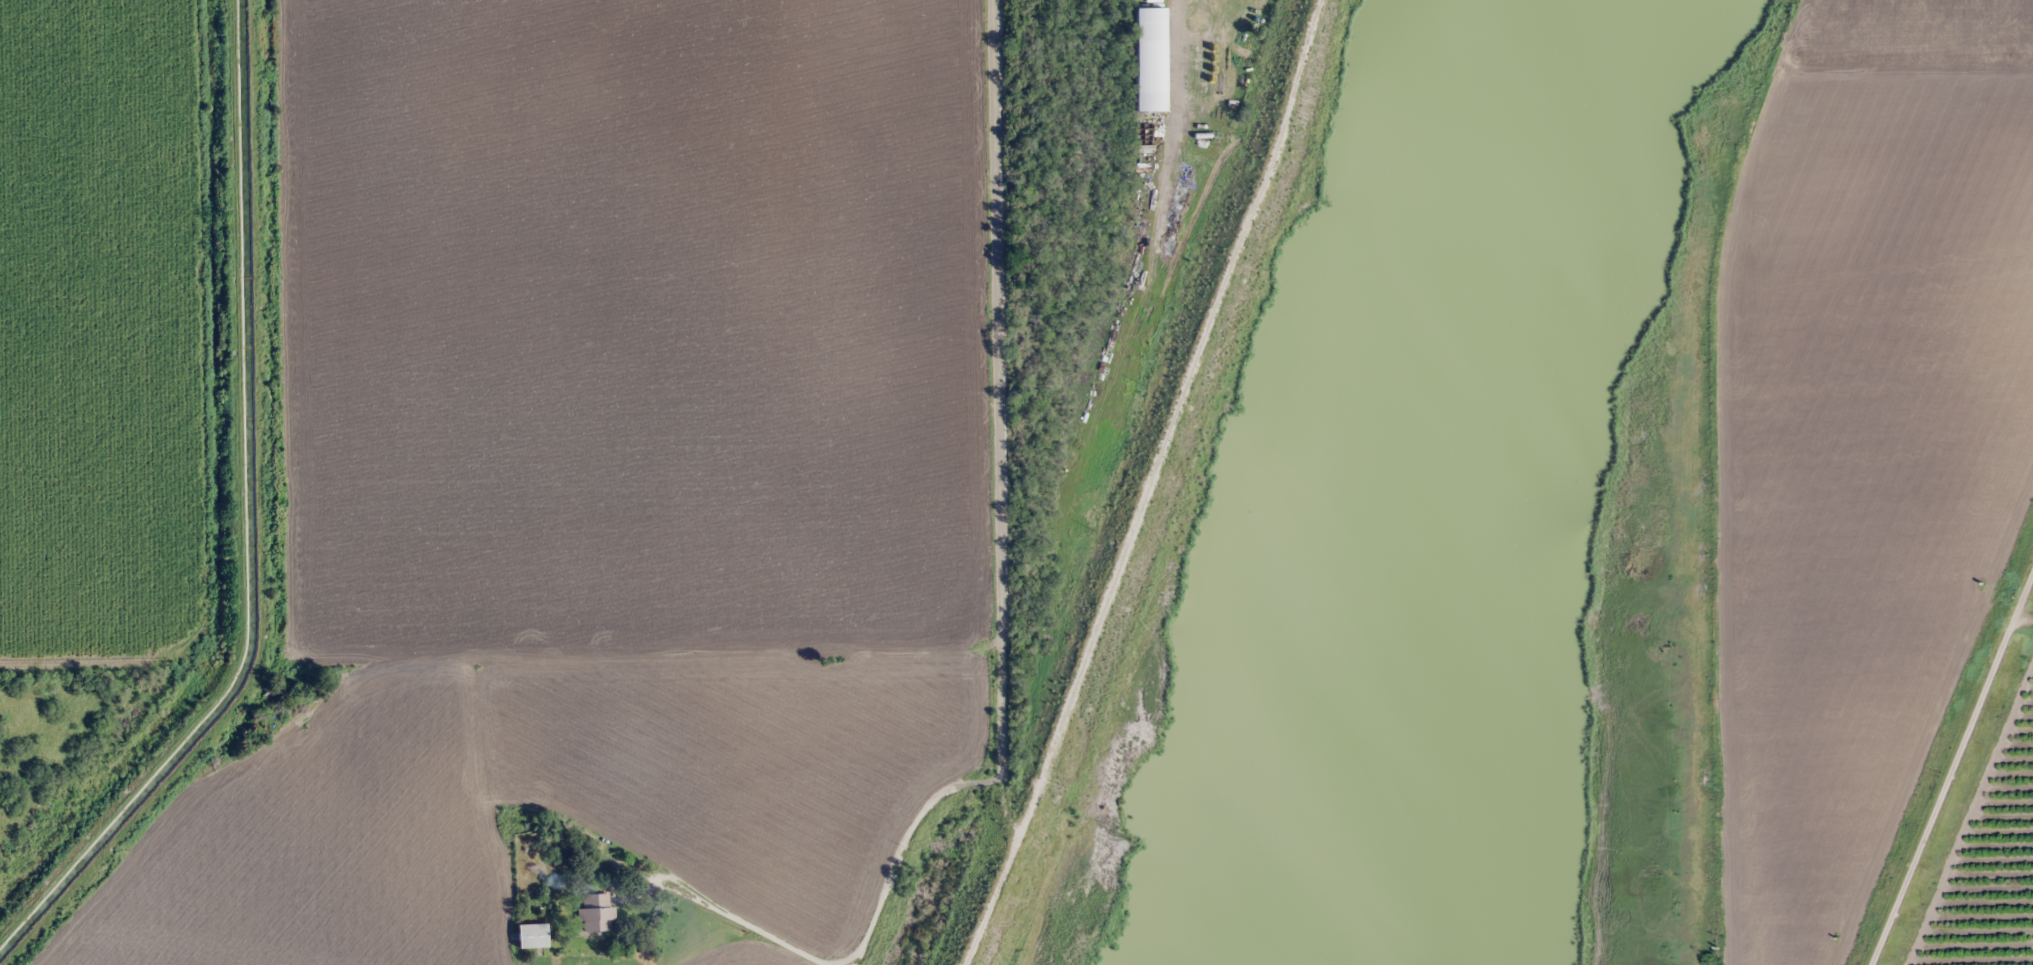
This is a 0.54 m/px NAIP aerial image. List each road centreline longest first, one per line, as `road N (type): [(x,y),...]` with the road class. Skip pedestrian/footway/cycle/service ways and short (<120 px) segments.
road 1 (residential): [(1765,964),(1756,610),(1761,243),(1799,167),(1860,100),(1936,76),(2032,74)]
road 2 (residential): [(964,964),(1332,0)]
road 3 (residential): [(1000,774),(991,0)]

